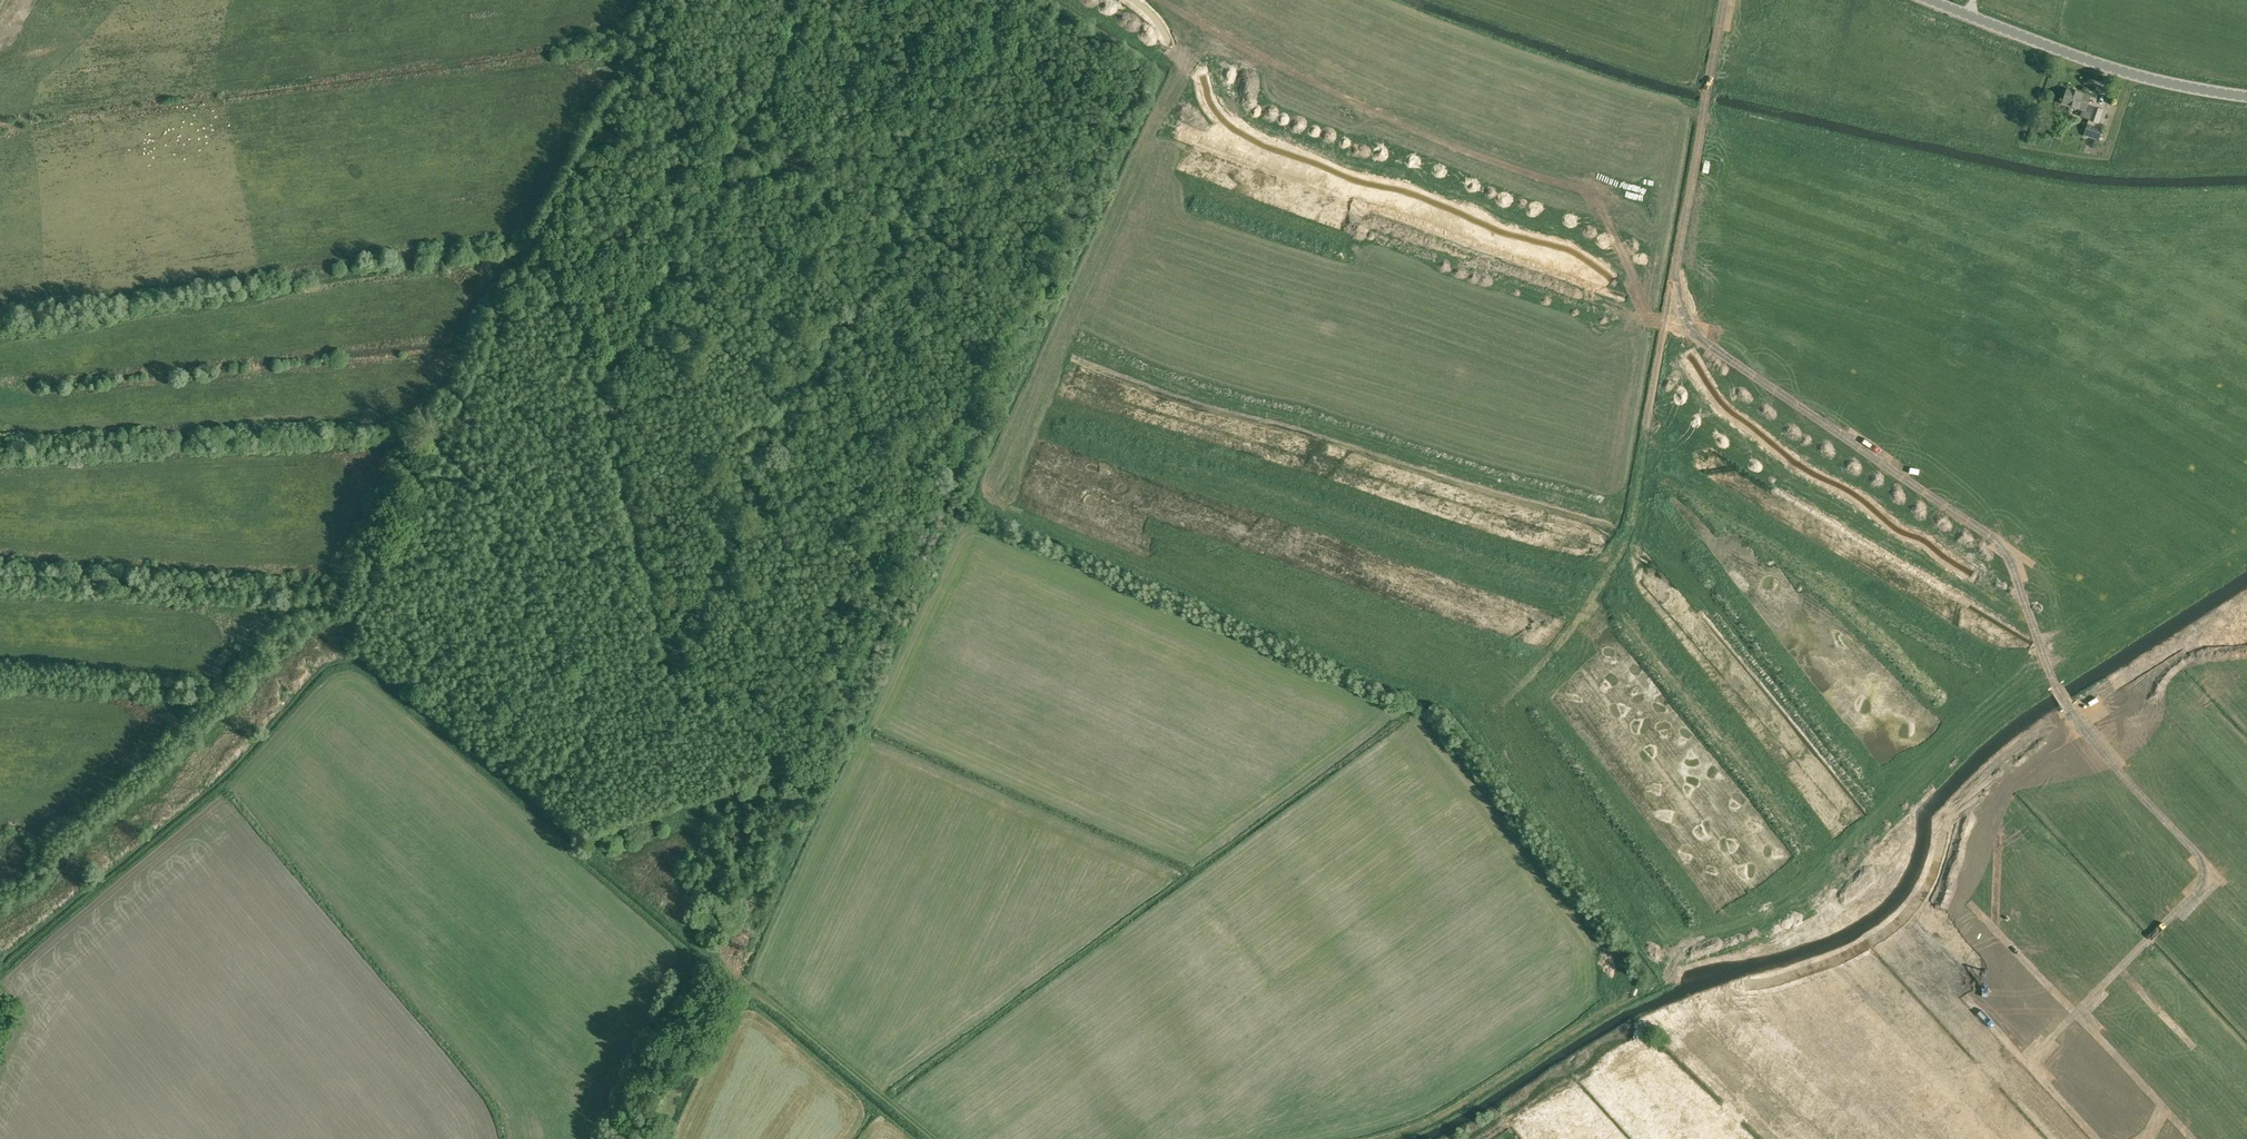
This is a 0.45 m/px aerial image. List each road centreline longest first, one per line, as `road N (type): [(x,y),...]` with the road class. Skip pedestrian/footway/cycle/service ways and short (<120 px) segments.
road 1 (track): [(1624,533),(1724,0)]
road 2 (tertiary): [(2246,97),(2115,71),(1928,0)]

